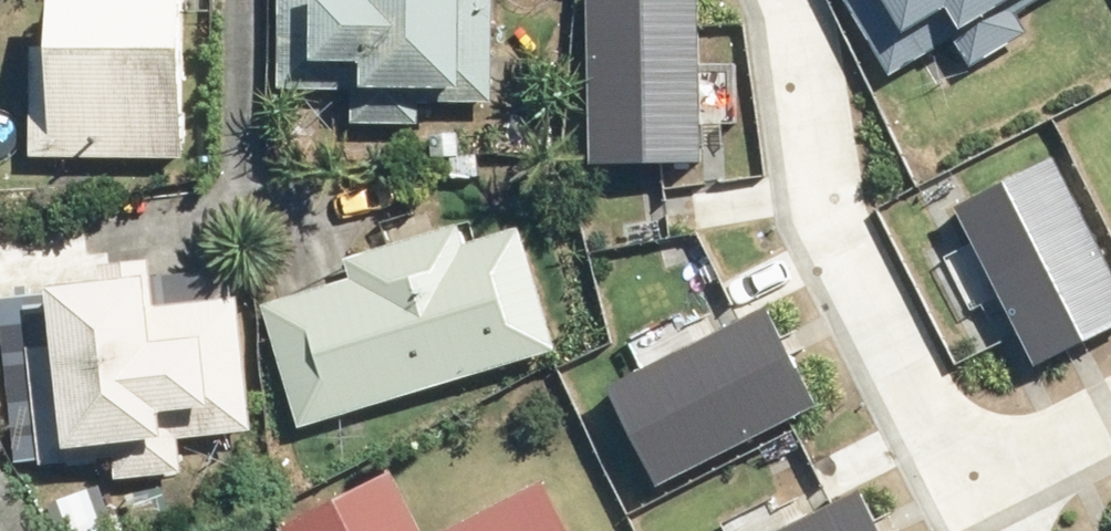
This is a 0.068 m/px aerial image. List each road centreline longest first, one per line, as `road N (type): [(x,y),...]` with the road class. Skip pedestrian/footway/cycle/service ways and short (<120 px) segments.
road 1 (residential): [(795,0),(842,240),(957,473)]
road 2 (residential): [(957,473),(1110,398)]

